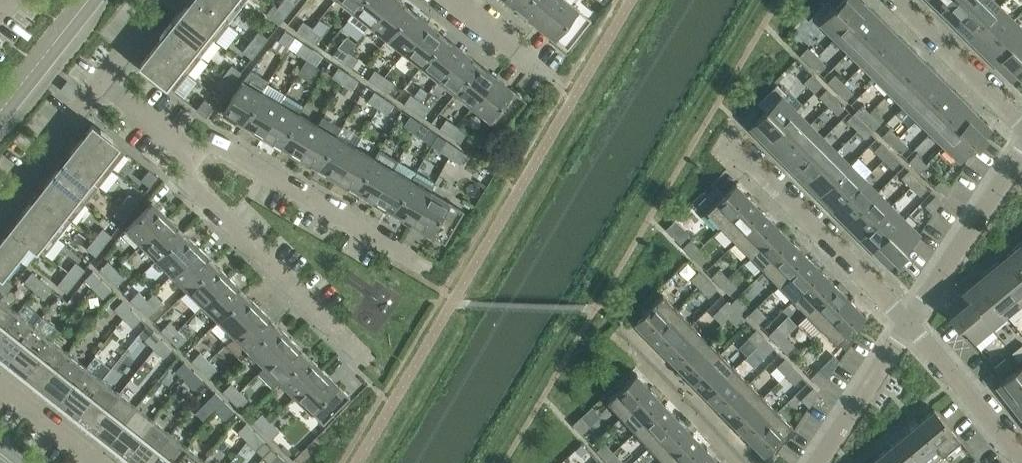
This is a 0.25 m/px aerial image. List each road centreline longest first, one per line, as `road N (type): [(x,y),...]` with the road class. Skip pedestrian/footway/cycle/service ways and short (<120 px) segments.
road 1 (residential): [(195,158),(184,172),(366,362)]
road 2 (residential): [(420,270),(213,139),(195,158)]
road 3 (residential): [(909,325),(725,144)]
road 4 (residential): [(909,325),(1021,150)]
road 5 (residential): [(1021,459),(909,325)]
road 6 (residential): [(0,207),(105,75)]
road 7 (residential): [(818,462),(909,325)]
road 8 (residential): [(1021,115),(905,0)]
road 9 (tertiary): [(0,112),(88,0)]
road 10 (residential): [(99,462),(0,384)]
road 11 (residential): [(195,158),(105,75)]

